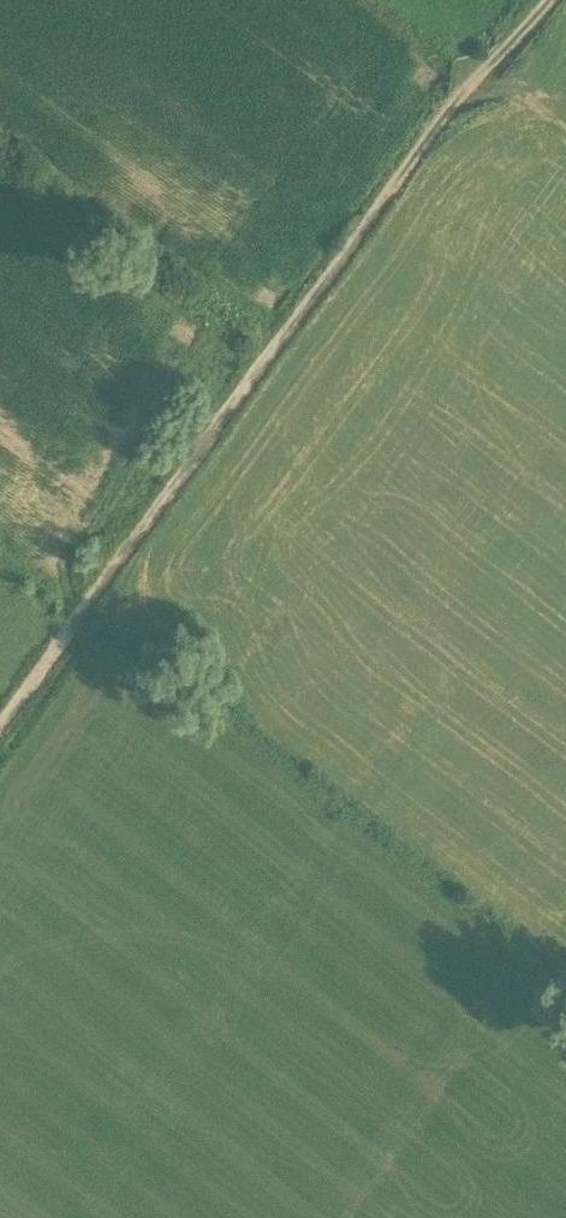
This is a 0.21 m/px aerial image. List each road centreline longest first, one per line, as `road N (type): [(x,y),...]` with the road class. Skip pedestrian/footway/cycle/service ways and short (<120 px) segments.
road 1 (track): [(548,0),(304,309),(0,726)]

